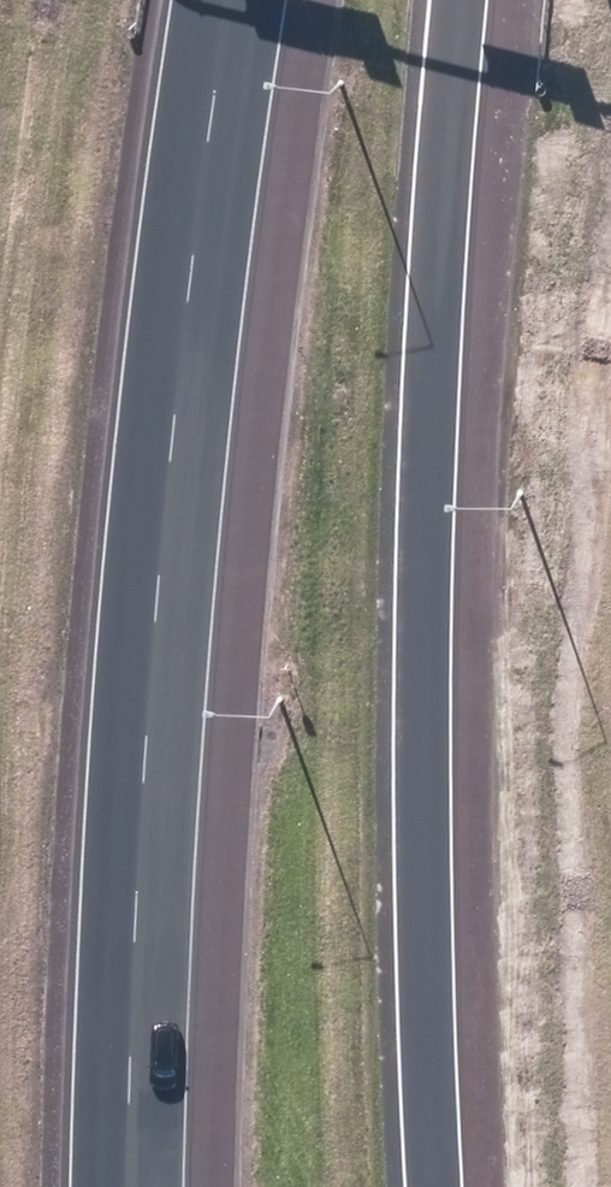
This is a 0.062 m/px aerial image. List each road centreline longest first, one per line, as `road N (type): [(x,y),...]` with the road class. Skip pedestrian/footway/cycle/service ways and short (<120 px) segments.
road 1 (motorway): [(241,0),(146,766),(136,1186)]
road 2 (motorway): [(500,0),(461,579),(468,1186)]

